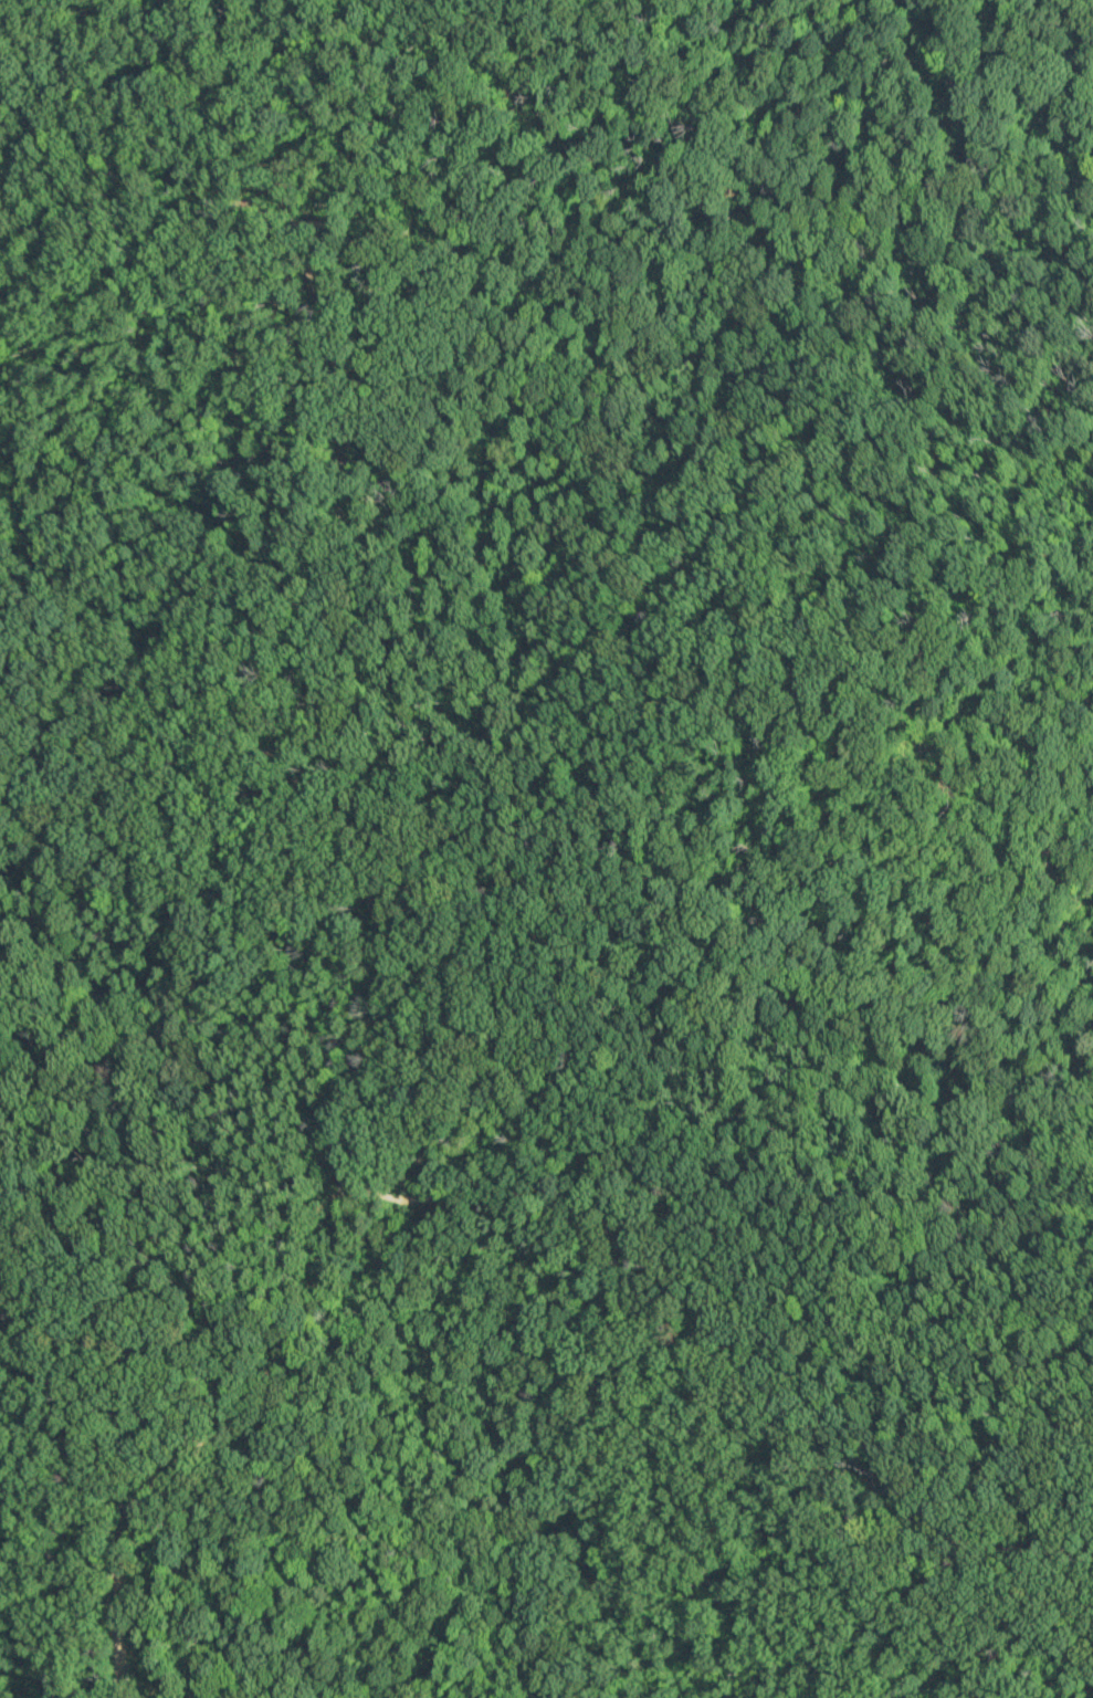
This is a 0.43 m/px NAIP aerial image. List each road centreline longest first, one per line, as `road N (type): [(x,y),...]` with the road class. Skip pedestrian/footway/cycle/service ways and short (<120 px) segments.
road 1 (track): [(221,0),(280,147),(338,381),(339,546),(292,663),(295,709),(380,936),(387,1076),(275,1370),(234,1418),(132,1488),(114,1558),(124,1697)]

